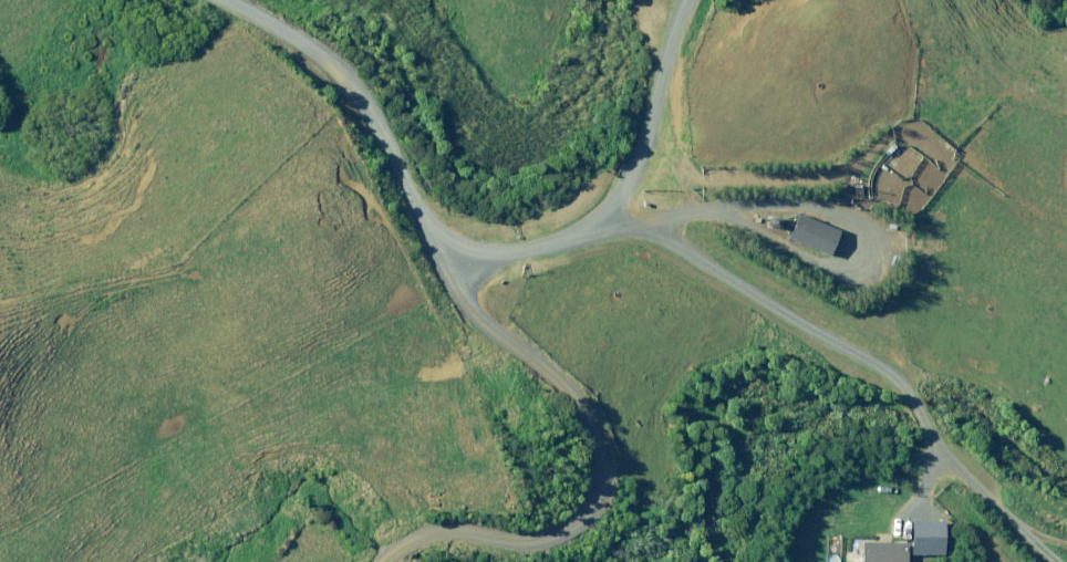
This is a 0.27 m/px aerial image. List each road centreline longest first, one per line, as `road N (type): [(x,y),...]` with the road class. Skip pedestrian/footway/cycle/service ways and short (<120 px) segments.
road 1 (unclassified): [(388,561),(440,532),(555,537),(598,496),(604,464),(573,394),(472,309),(404,166),(344,73),(232,0)]
road 2 (track): [(683,0),(664,51),(658,169),(620,209),(445,253)]

